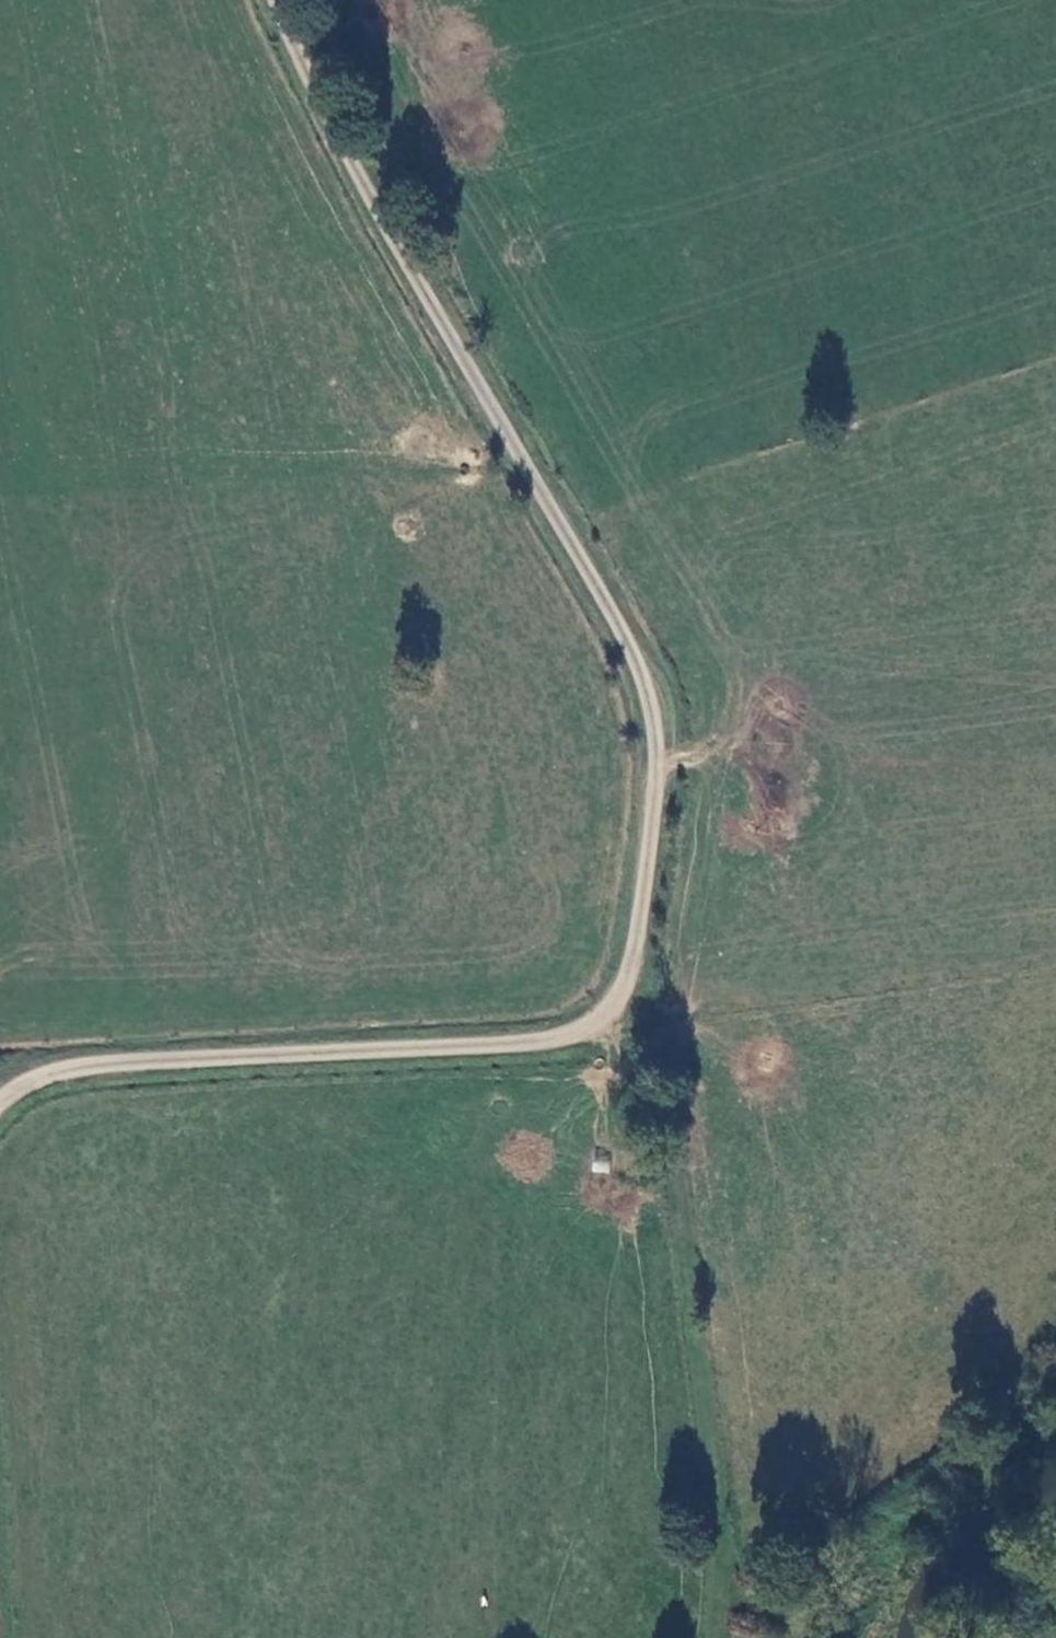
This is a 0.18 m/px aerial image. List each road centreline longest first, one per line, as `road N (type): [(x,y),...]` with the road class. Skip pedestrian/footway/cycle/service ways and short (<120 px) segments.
road 1 (unclassified): [(276,0),(371,200),(636,662),(654,729),(653,795),(626,975),(600,1023),(535,1044),(46,1080),(0,1107)]
road 2 (track): [(720,1637),(723,1557),(666,1120),(600,1023)]

